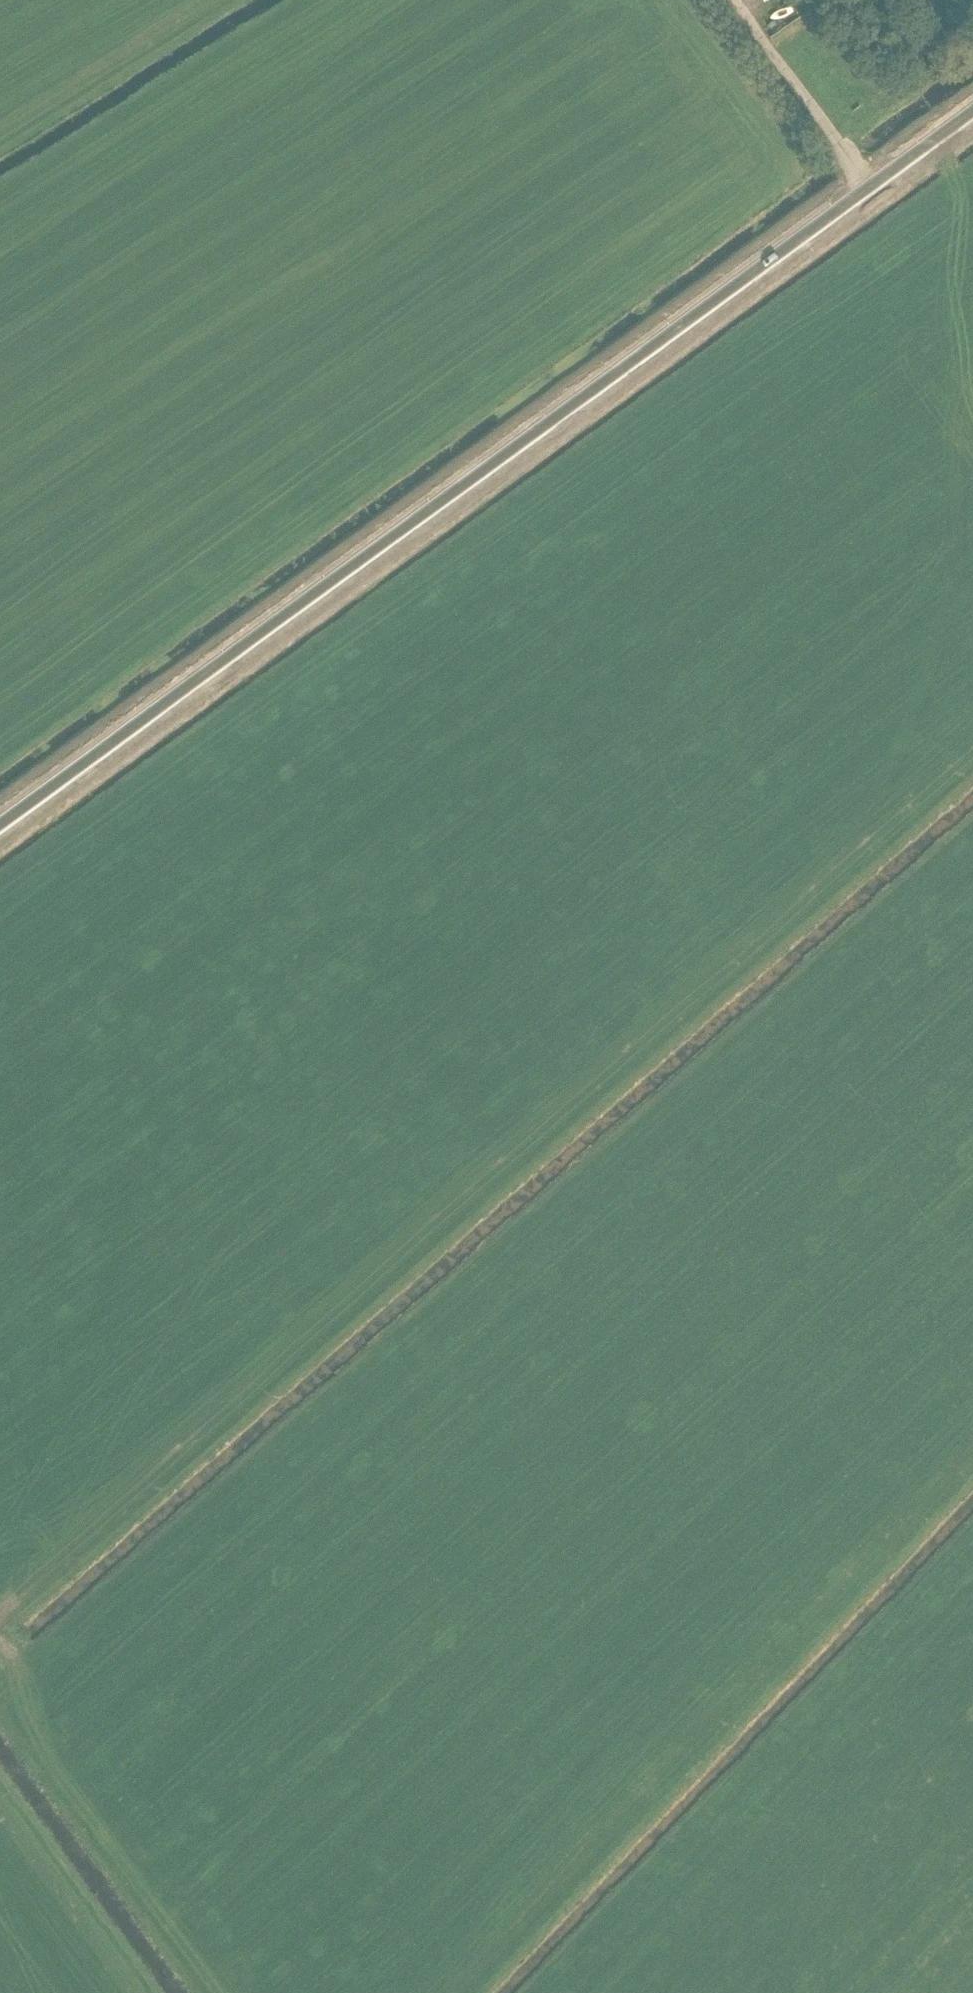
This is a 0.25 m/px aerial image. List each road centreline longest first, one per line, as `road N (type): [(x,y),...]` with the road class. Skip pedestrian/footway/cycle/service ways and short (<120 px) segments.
road 1 (unclassified): [(0,824),(972,110)]

